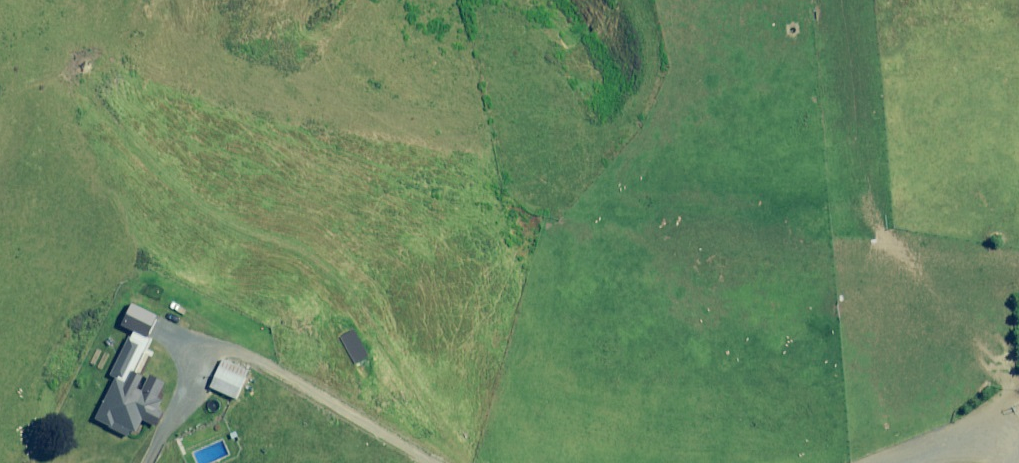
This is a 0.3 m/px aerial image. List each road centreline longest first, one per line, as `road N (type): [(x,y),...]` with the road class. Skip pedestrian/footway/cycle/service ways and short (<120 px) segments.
road 1 (track): [(433,462),(269,367),(215,352),(151,462)]

